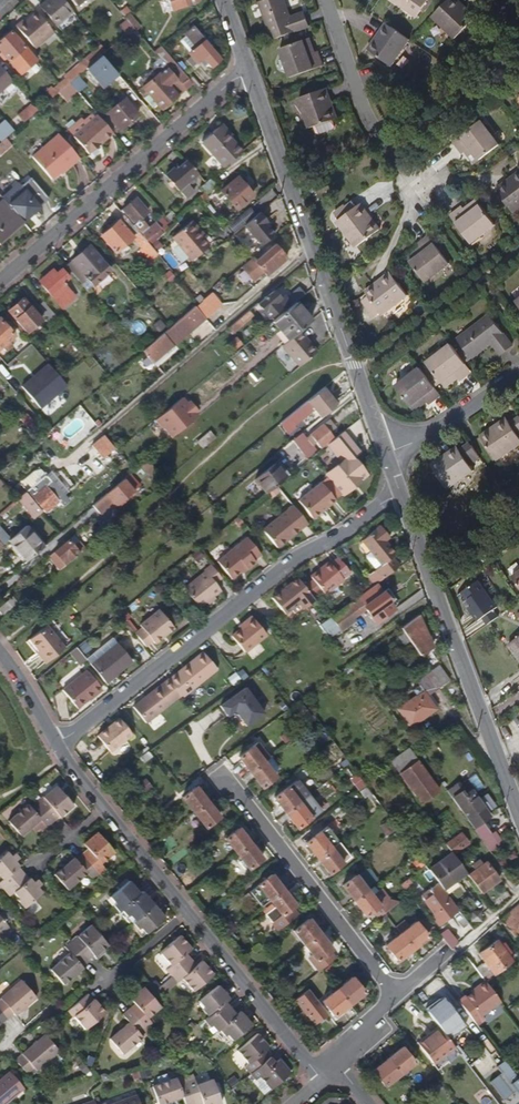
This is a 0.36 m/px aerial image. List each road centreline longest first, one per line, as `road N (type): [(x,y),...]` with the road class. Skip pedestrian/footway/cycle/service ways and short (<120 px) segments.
road 1 (residential): [(58,742),(396,484)]
road 2 (residential): [(518,812),(396,484)]
road 3 (residential): [(0,281),(248,68)]
road 4 (residential): [(356,371),(248,68)]
road 5 (residential): [(225,781),(397,994)]
road 6 (residential): [(332,0),(361,101),(424,195)]
road 7 (residential): [(190,912),(320,1078)]
road 8 (residential): [(356,371),(518,250)]
road 9 (residential): [(397,994),(516,892)]
road 10 (residential): [(386,455),(518,374)]
road 11 (residential): [(104,809),(190,912)]

